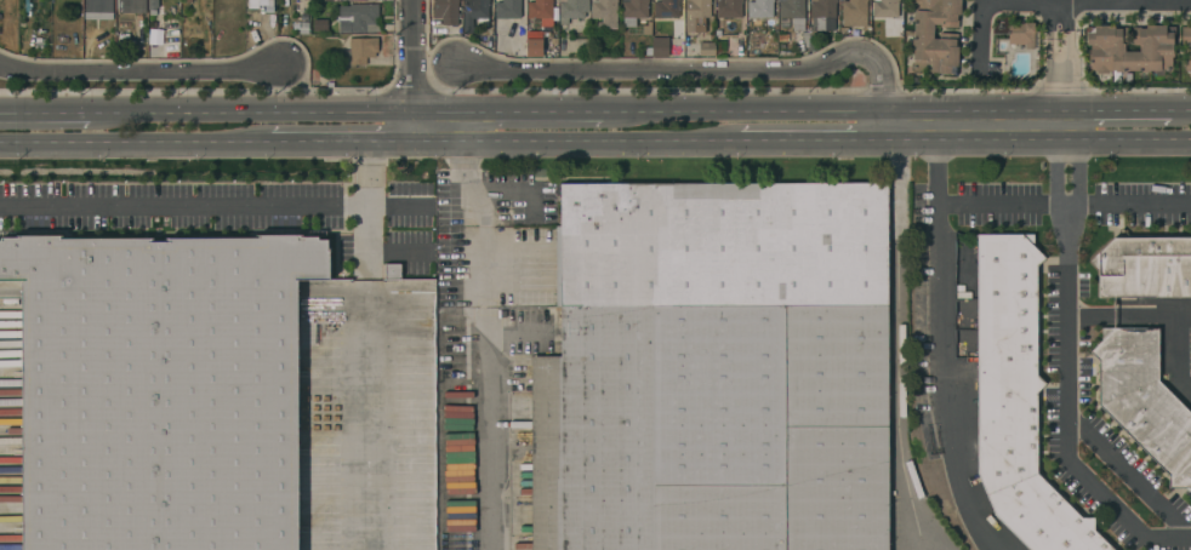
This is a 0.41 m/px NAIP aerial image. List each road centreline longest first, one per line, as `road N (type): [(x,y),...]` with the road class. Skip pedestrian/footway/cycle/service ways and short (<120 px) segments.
road 1 (residential): [(887,143),(881,63),(868,55),(839,58),(819,74),(458,70)]
road 2 (secondary): [(1067,108),(602,109)]
road 3 (secondary): [(412,144),(740,144)]
road 4 (secondary): [(412,109),(89,111)]
road 5 (secondary): [(887,143),(1190,143)]
road 6 (residential): [(0,66),(290,70)]
road 7 (secondary): [(0,149),(260,145)]
road 8 (secondary): [(602,109),(412,109)]
road 9 (secondary): [(260,145),(412,144)]
road 10 (secondary): [(740,144),(887,143)]
road 11 (residential): [(416,0),(412,144)]

